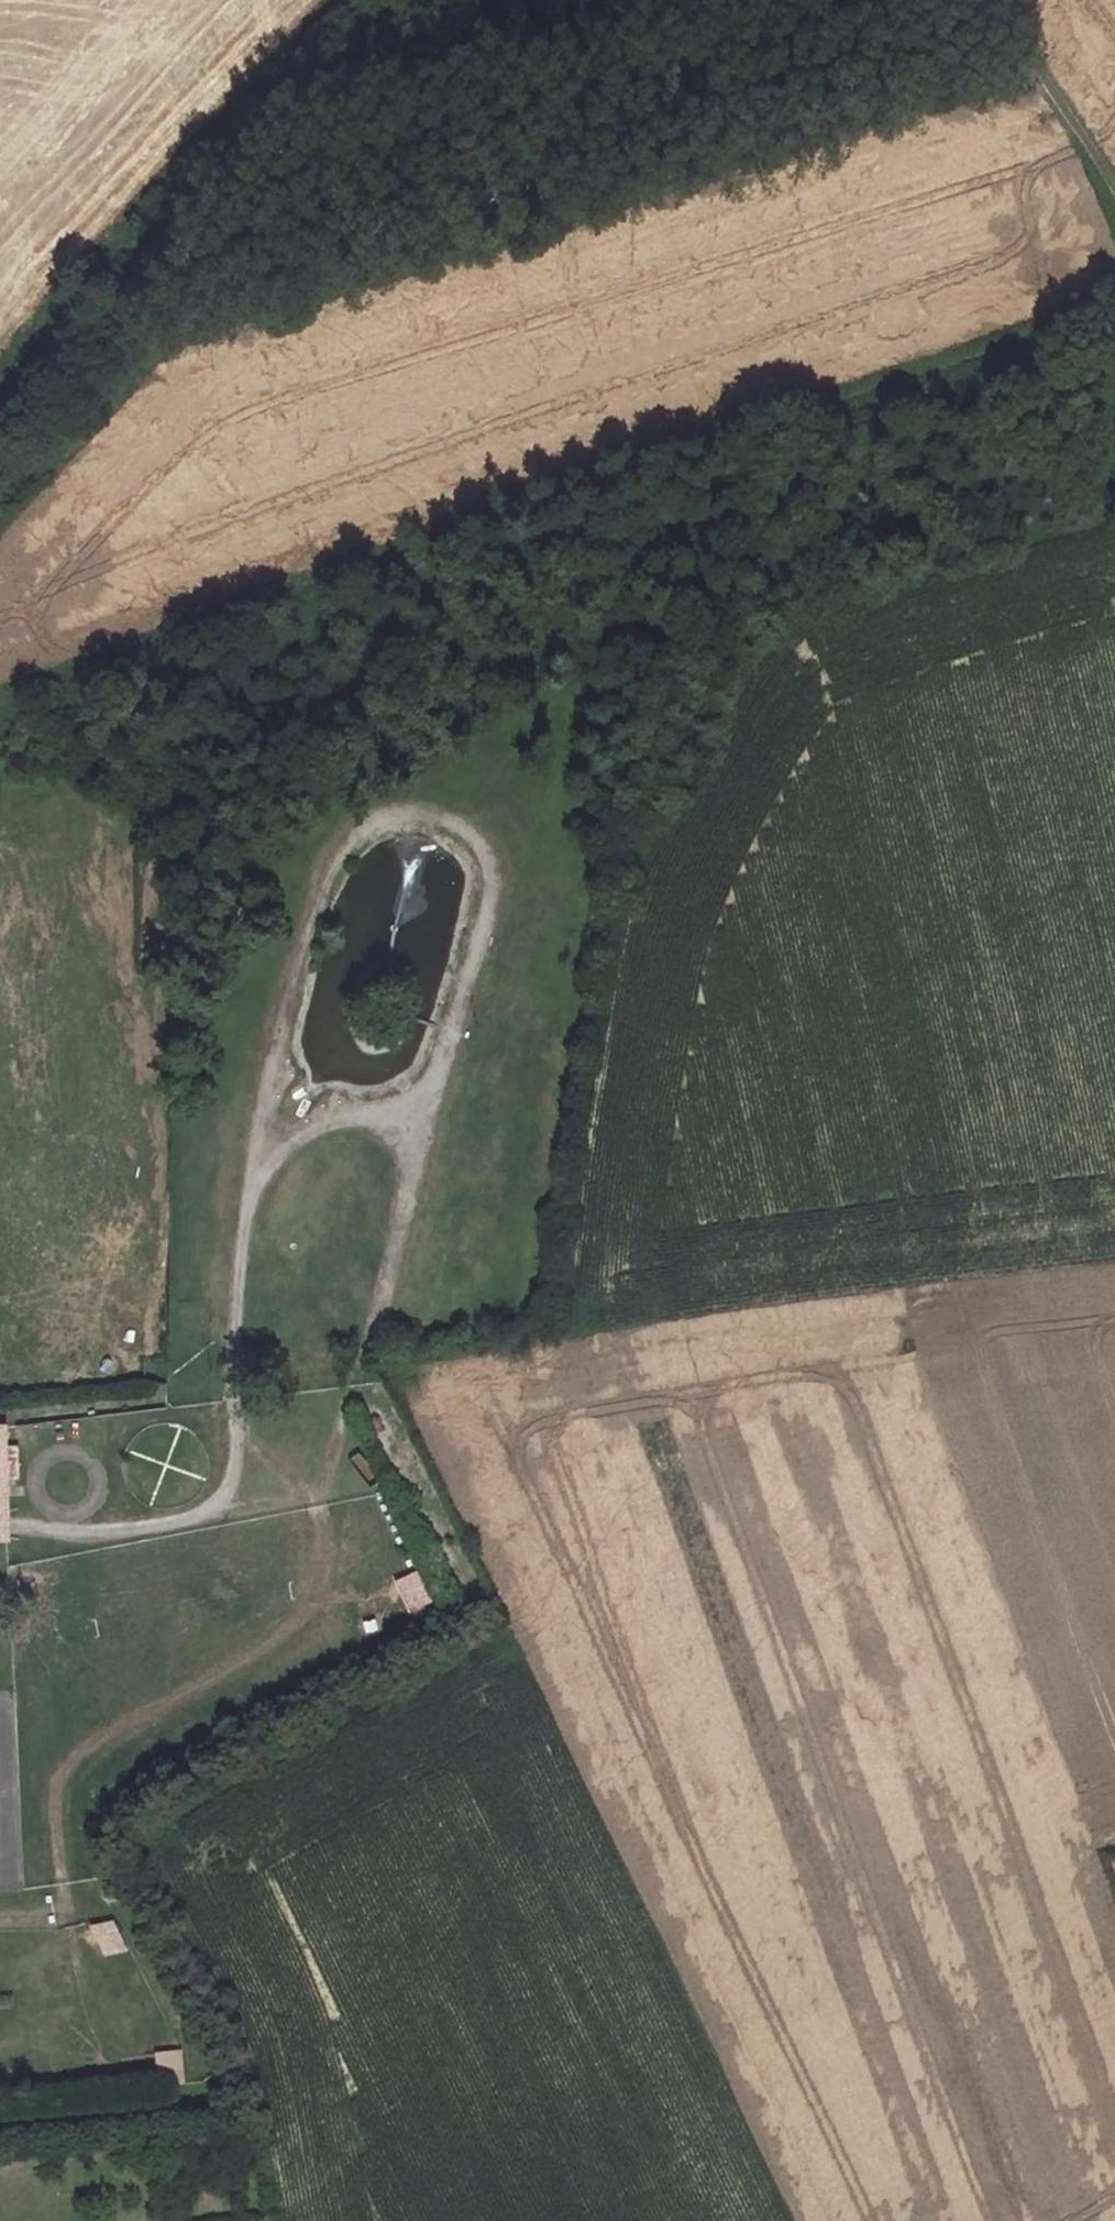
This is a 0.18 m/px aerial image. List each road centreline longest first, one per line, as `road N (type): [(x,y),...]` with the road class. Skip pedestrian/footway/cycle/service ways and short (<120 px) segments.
road 1 (track): [(992,0),(1114,184)]

